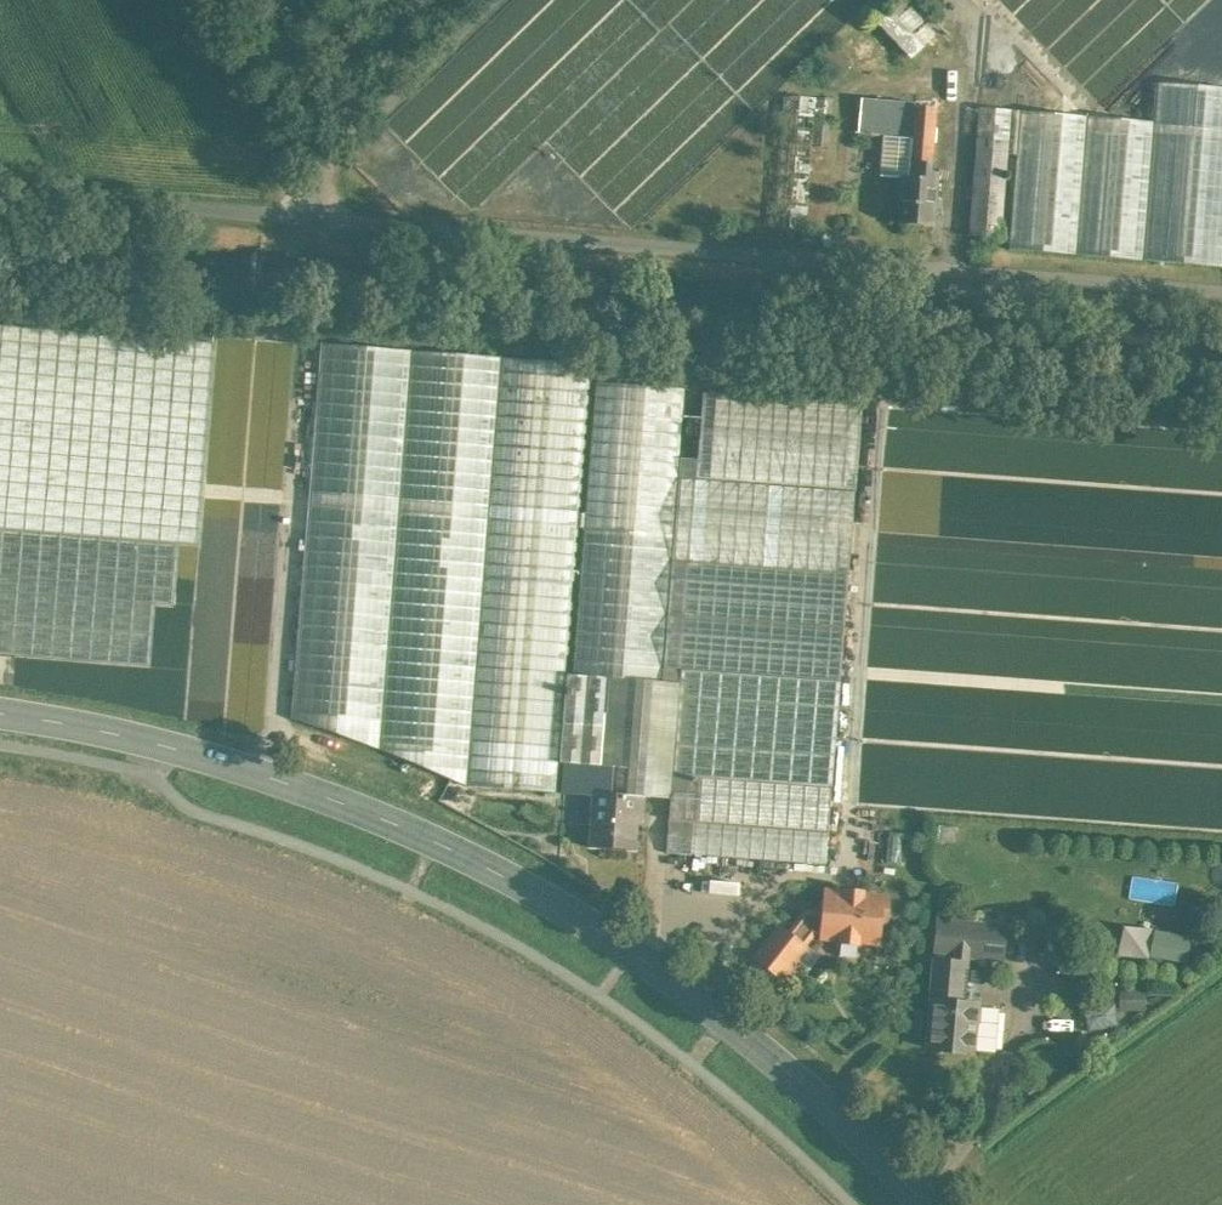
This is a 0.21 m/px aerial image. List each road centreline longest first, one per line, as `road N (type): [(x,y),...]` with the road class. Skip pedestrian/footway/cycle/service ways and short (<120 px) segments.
road 1 (unclassified): [(1221,293),(0,191)]
road 2 (secondary): [(944,1204),(777,1042),(486,848),(350,800),(0,712)]
road 3 (track): [(312,217),(347,148),(495,0)]

